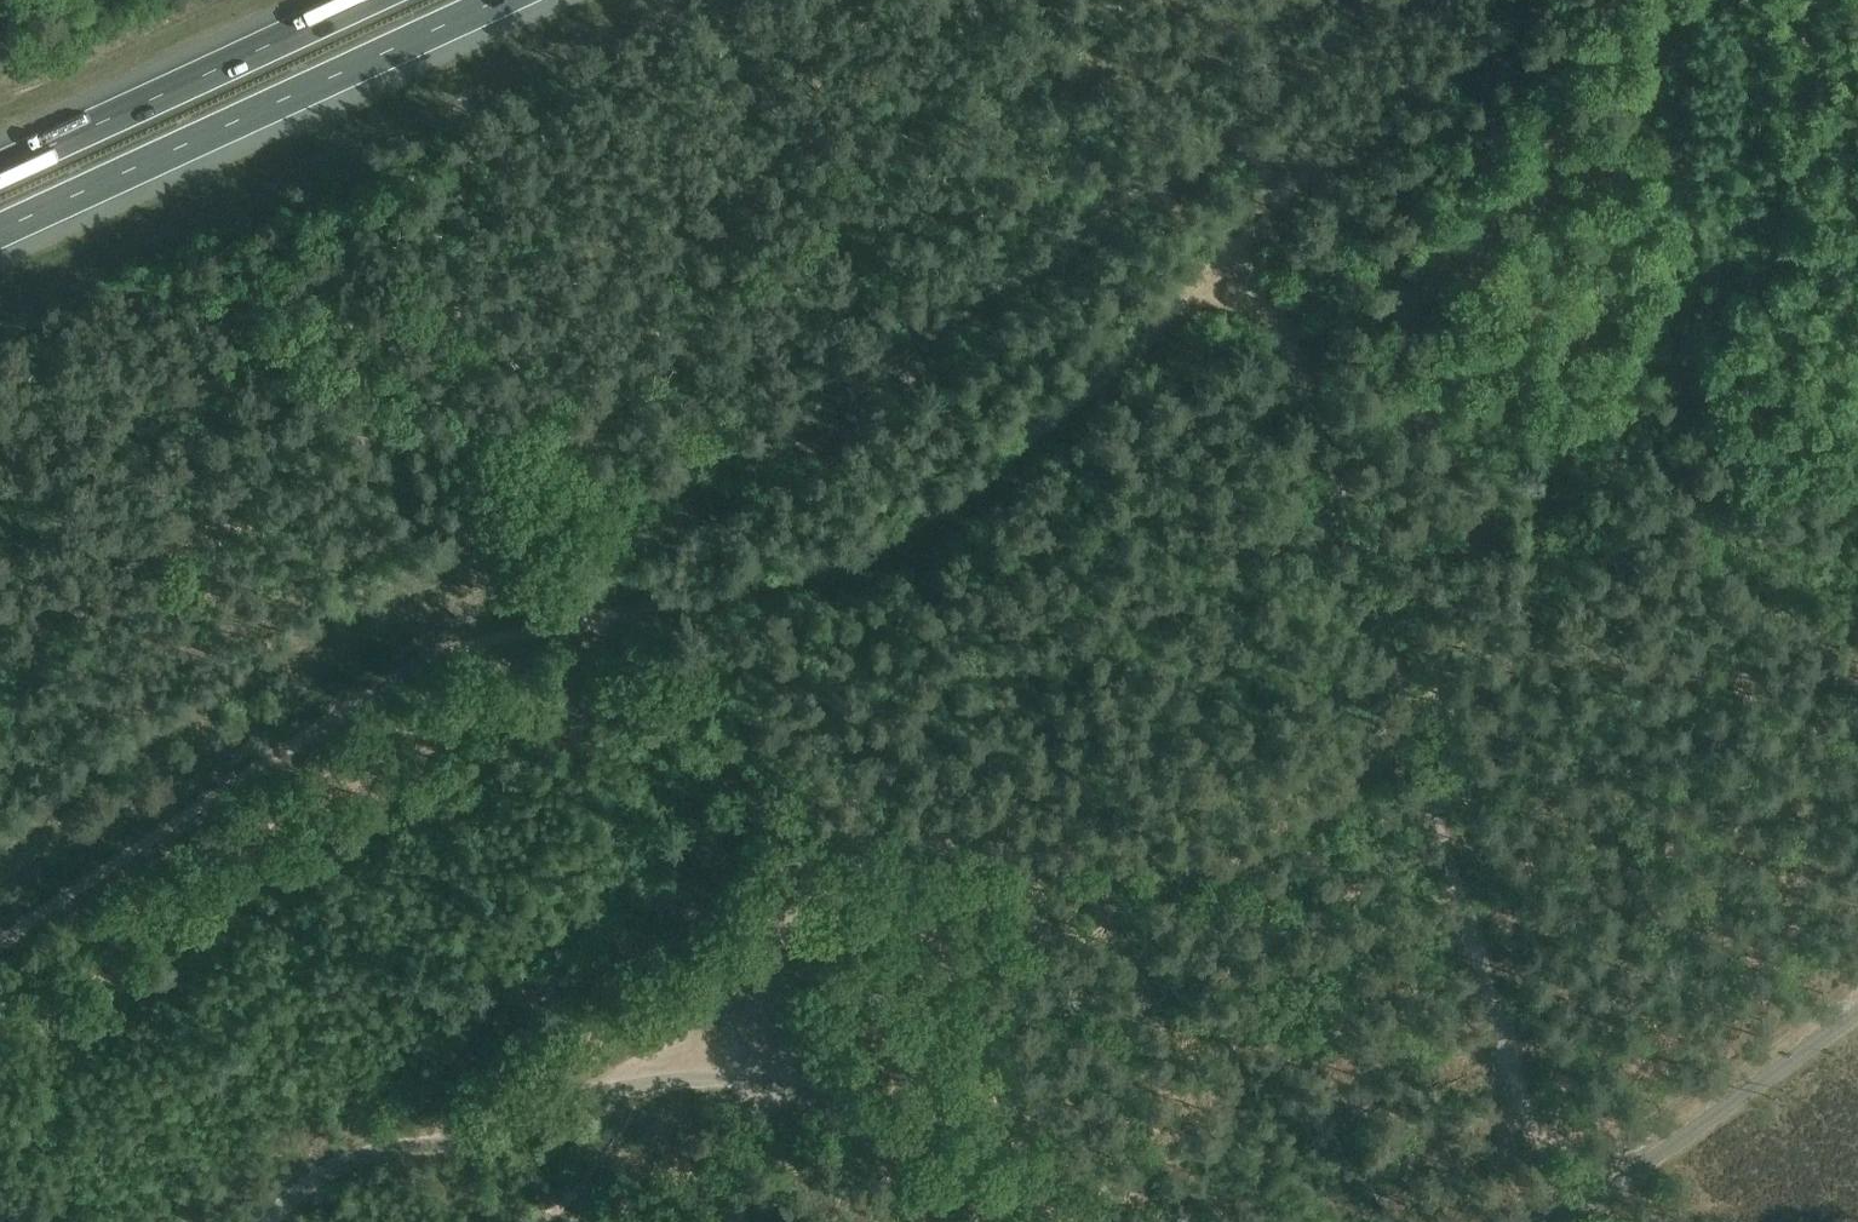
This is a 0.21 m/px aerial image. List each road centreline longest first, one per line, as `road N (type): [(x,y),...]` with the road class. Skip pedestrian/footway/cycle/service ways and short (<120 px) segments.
road 1 (unclassified): [(997,1221),(955,1162),(928,1145),(767,1087),(697,1081),(604,1092),(540,1109),(458,1146),(368,1149),(322,1172),(266,1221)]
road 2 (motorway): [(0,228),(497,0)]
road 3 (motorway): [(363,0),(0,167)]
road 4 (unclassified): [(1857,1015),(1617,1182),(1540,1221)]

